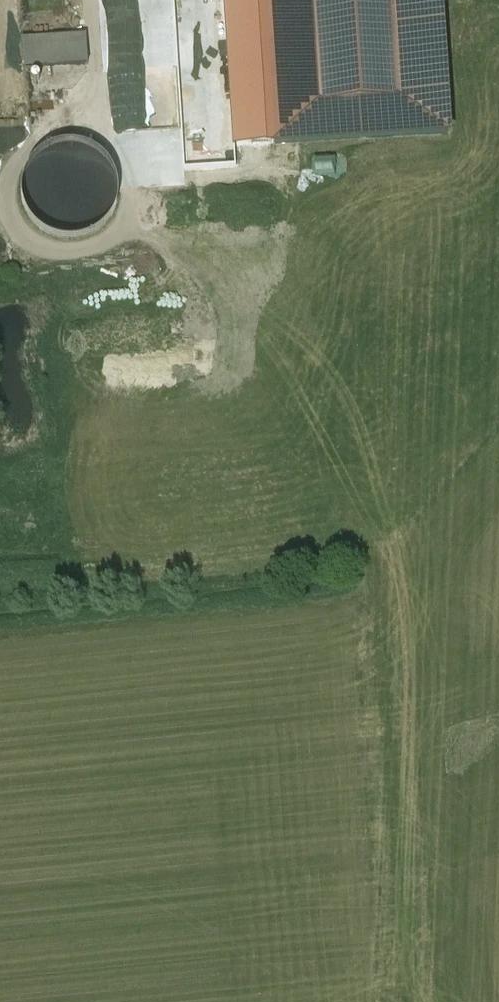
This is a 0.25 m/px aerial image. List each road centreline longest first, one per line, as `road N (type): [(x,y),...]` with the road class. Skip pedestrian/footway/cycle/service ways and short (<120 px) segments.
road 1 (track): [(93,0),(101,95),(137,208),(237,318),(315,426),(371,545),(414,1001)]

